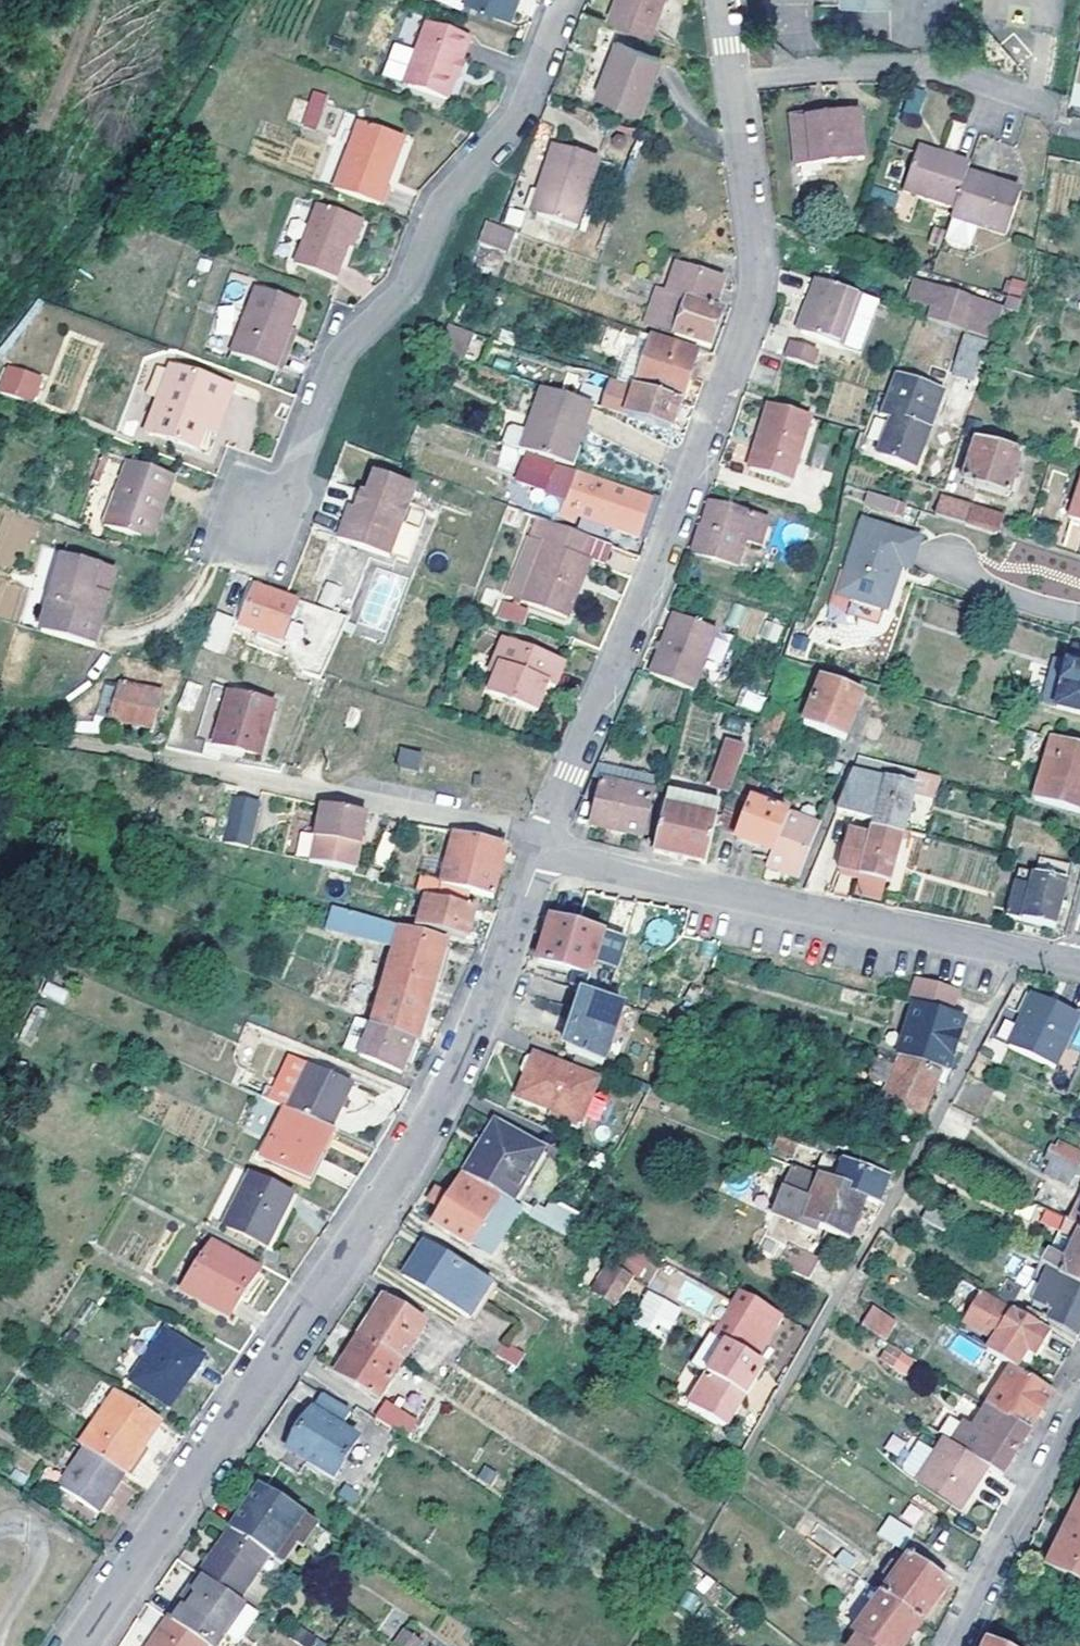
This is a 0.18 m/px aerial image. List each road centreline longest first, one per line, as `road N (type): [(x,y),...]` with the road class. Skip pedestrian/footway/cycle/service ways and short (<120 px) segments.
road 1 (residential): [(85,1645),(445,1109),(548,845)]
road 2 (residential): [(732,81),(757,273),(749,314),(548,845)]
road 3 (residential): [(287,468),(342,359),(412,291),(447,212),(527,122),(572,0)]
road 4 (residential): [(548,845),(1079,963)]
road 5 (residential): [(62,742),(548,845)]
road 6 (residential): [(732,81),(922,67),(1056,111)]
road 7 (residential): [(953,1645),(1079,1395)]

